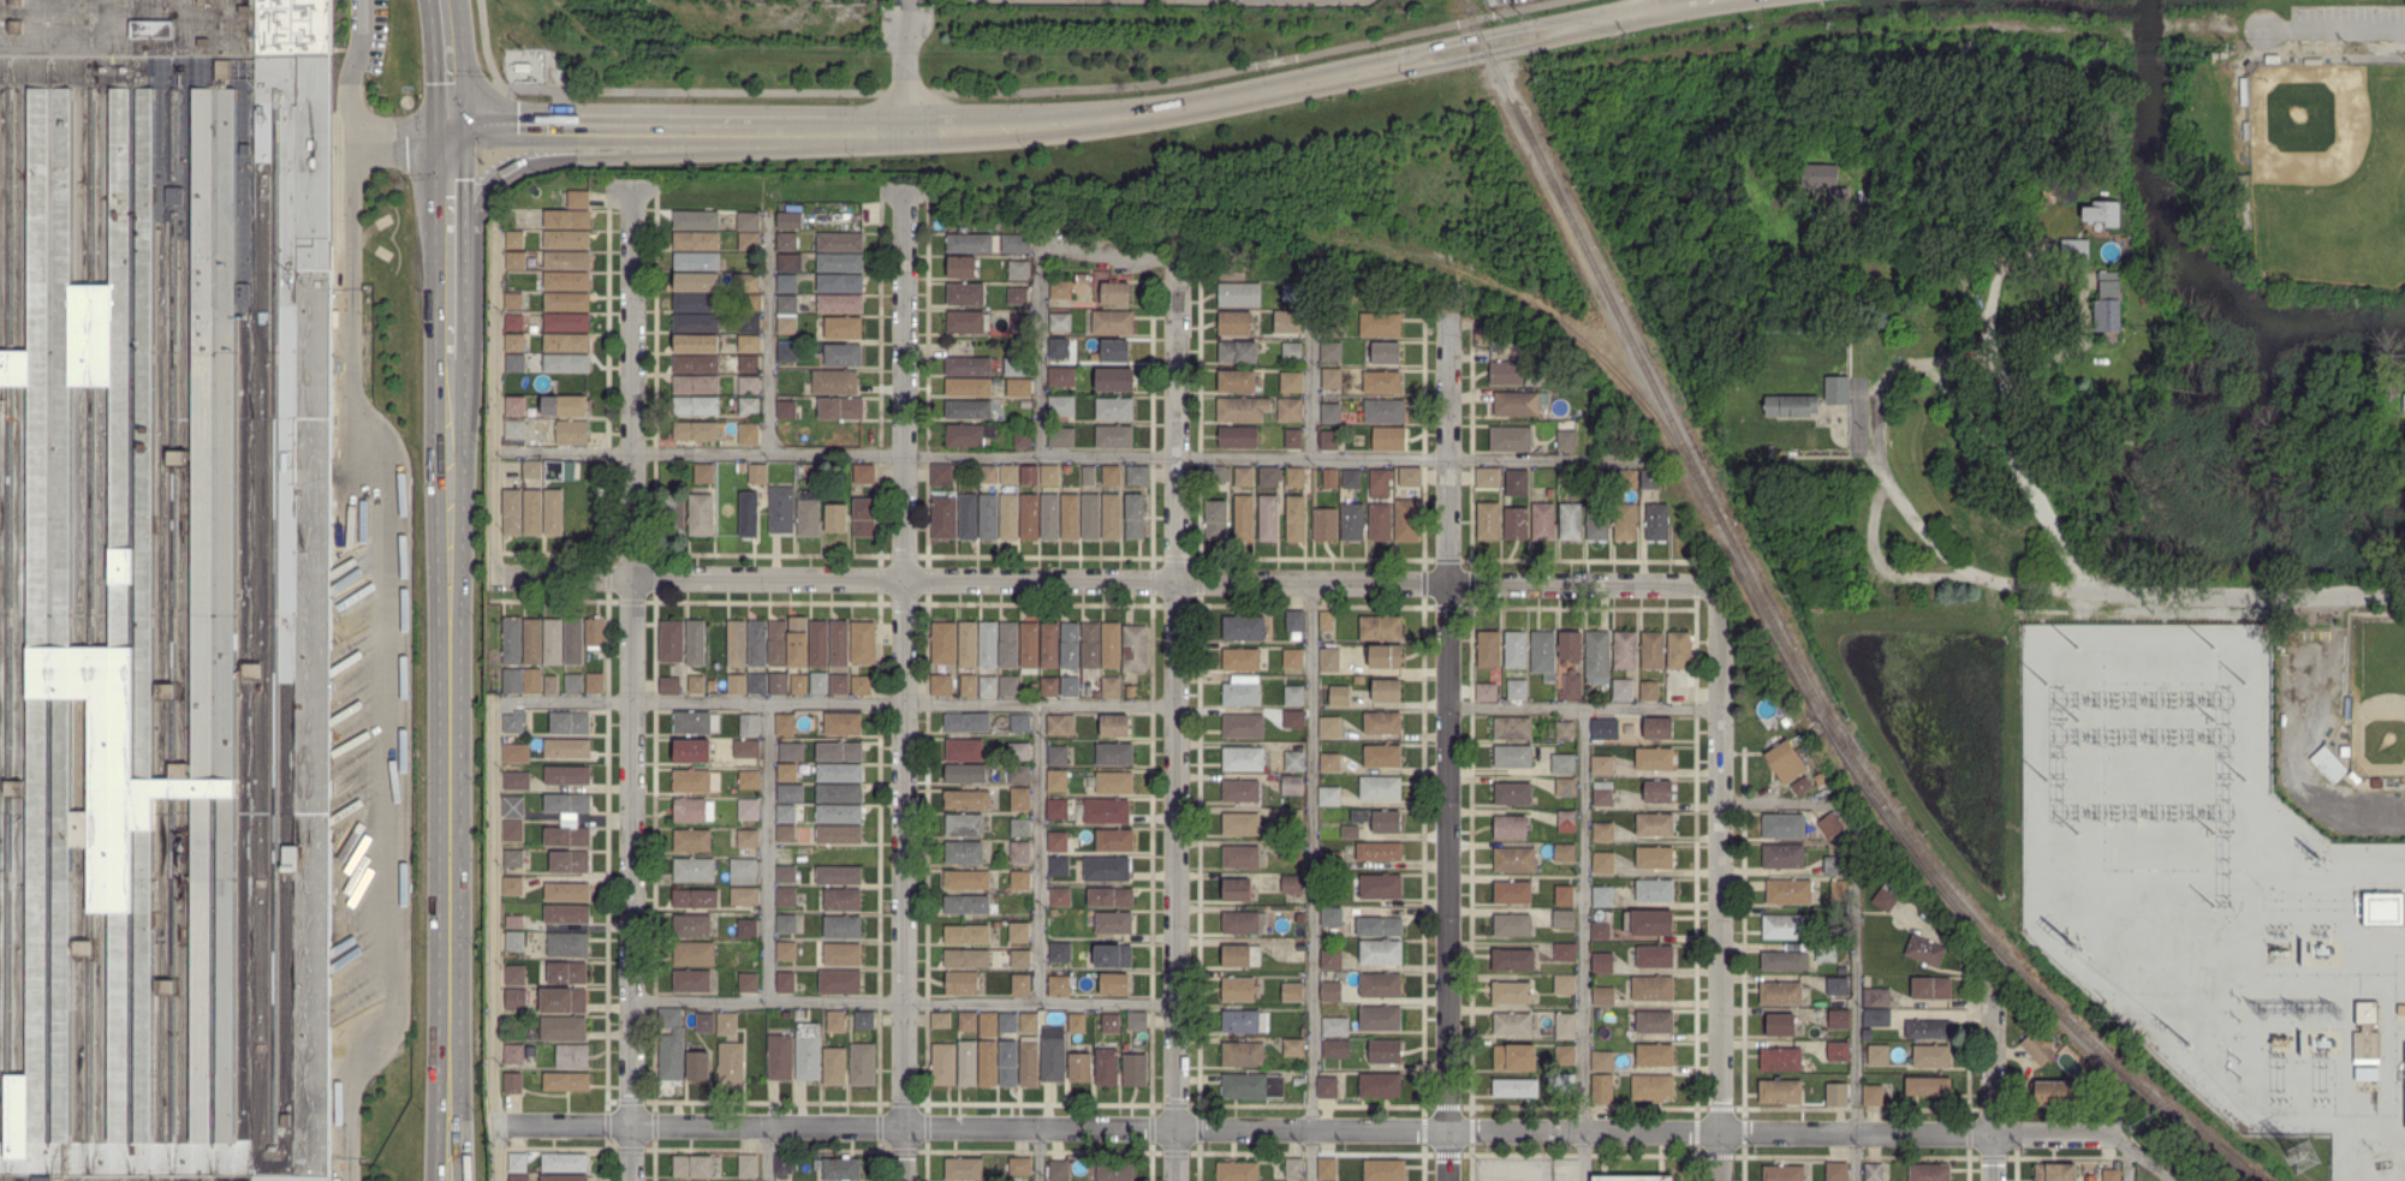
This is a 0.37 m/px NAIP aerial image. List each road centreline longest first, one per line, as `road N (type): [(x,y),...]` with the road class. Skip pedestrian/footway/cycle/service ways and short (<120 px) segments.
road 1 (residential): [(498,1126),(2114,1133)]
road 2 (tertiary): [(448,127),(907,131),(1106,115),(1709,0)]
road 3 (residential): [(495,575),(1448,585)]
road 4 (primary): [(448,358),(447,1180)]
road 5 (residential): [(631,577),(631,1180)]
road 6 (residential): [(904,1180),(904,579)]
road 7 (residential): [(1175,583),(1175,1180)]
road 8 (residential): [(1448,1180),(1448,585)]
road 9 (residential): [(1707,594),(1719,619),(1720,1180)]
road 10 (residential): [(1873,572),(1969,579),(2005,594),(2404,599)]
road 11 (residential): [(632,184),(631,577)]
road 12 (residential): [(905,187),(904,579)]
road 13 (residential): [(1177,262),(1175,583)]
road 14 (primary): [(448,285),(475,202),(505,173),(660,130)]
road 15 (residential): [(1447,306),(1448,585)]
road 16 (residential): [(1448,585),(1681,585),(1707,594)]
road 17 (residential): [(2002,828),(2005,594)]
road 18 (residential): [(1873,572),(1874,497),(1883,481),(1879,389),(1893,366)]
road 19 (primary): [(448,127),(448,285)]
road 20 (residential): [(1989,1133),(1988,978)]
road 21 (primary): [(444,0),(448,127)]

